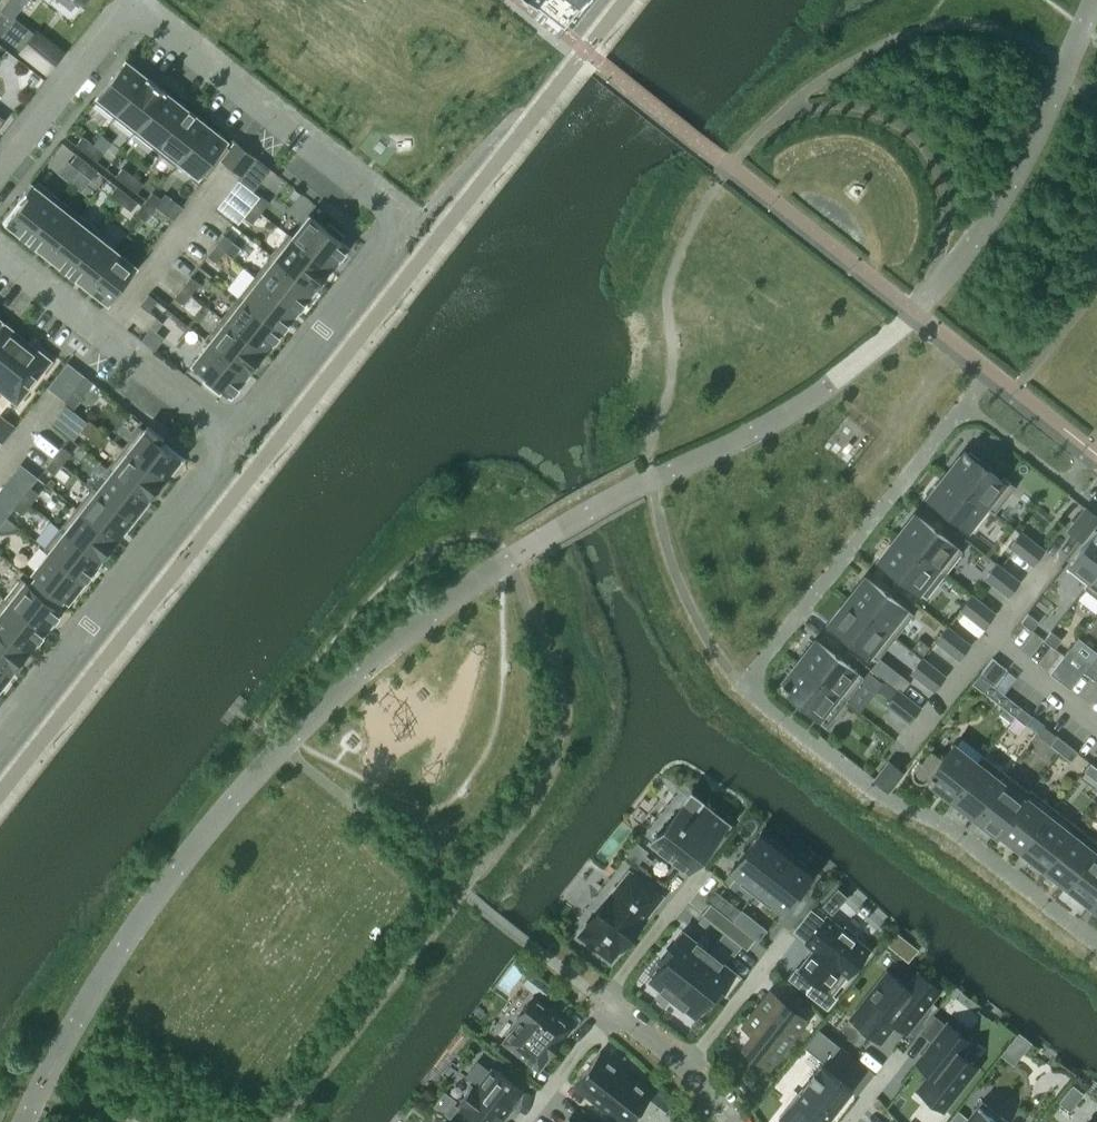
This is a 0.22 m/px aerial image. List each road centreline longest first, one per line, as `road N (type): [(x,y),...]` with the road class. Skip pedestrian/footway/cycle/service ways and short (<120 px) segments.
road 1 (residential): [(0,735),(212,471),(219,420)]
road 2 (residential): [(132,7),(406,222)]
road 3 (residential): [(0,250),(219,420)]
road 4 (residential): [(219,420),(266,397),(406,222)]
road 5 (residential): [(0,173),(132,7)]
road 6 (residential): [(621,1013),(605,998),(701,878)]
road 7 (residential): [(687,1063),(784,941)]
road 8 (residential): [(621,1013),(530,1121)]

